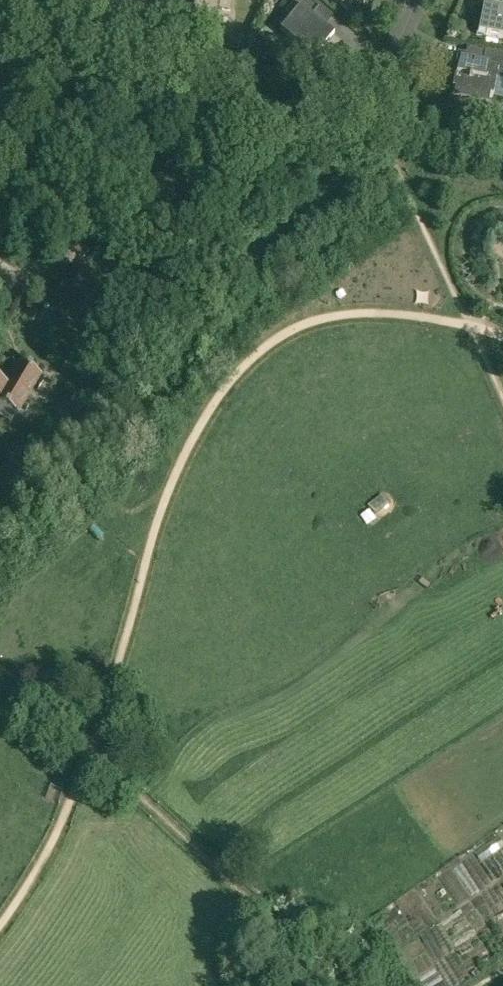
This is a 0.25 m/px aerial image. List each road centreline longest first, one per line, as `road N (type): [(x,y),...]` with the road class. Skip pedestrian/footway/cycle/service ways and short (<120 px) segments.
road 1 (track): [(0,225),(95,61)]

